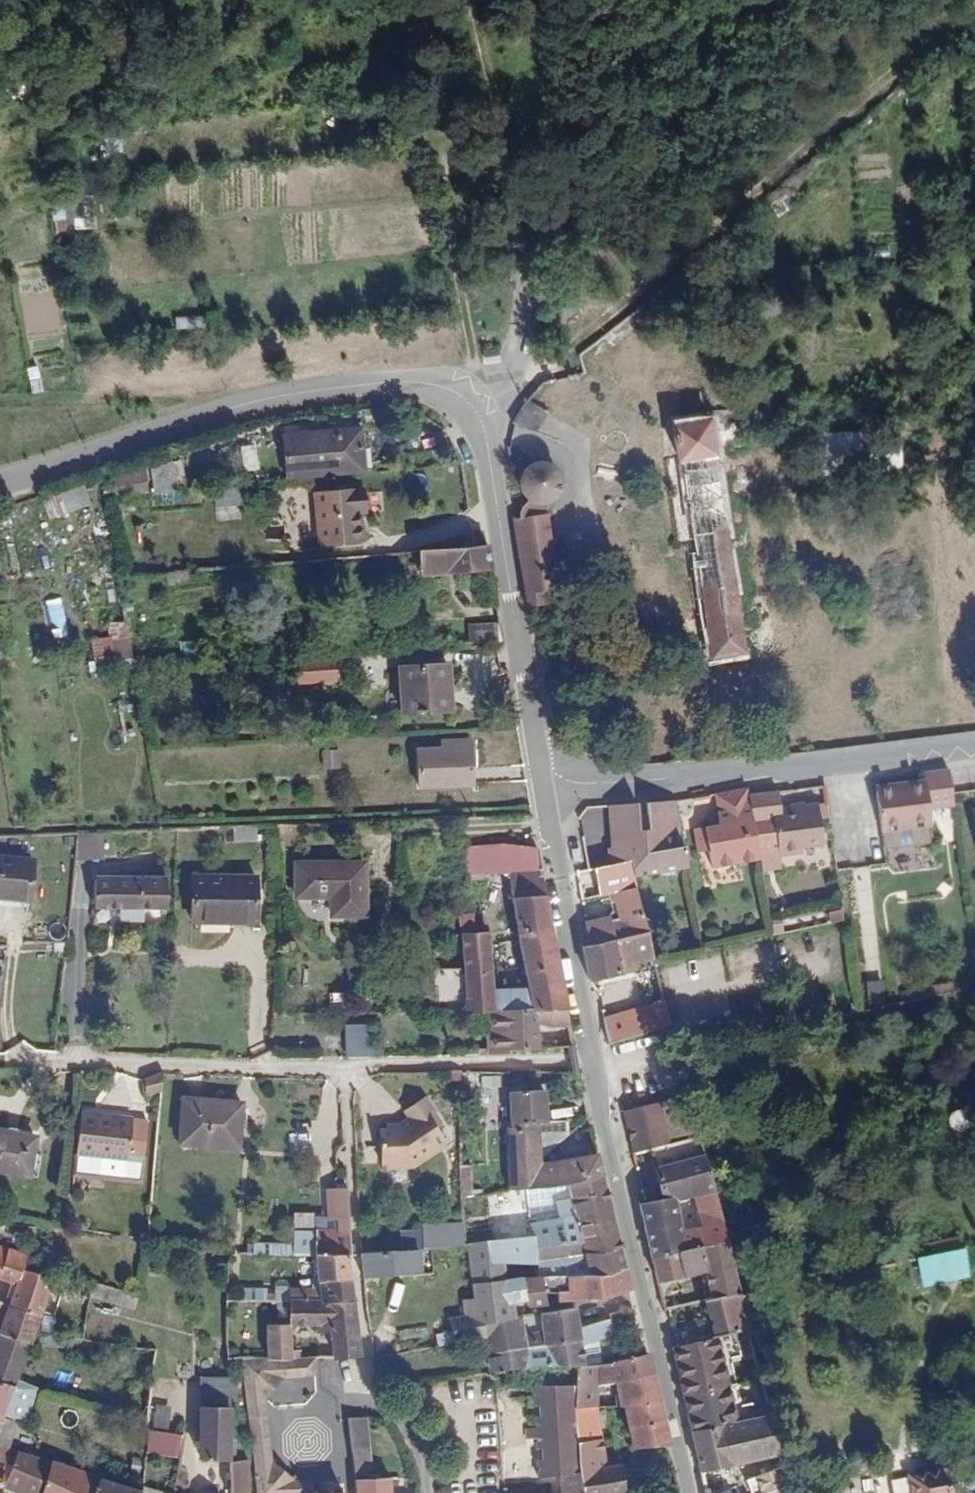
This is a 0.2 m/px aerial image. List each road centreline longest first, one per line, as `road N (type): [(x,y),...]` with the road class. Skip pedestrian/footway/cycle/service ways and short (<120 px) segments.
road 1 (tertiary): [(0,476),(273,398),(416,381),(456,392),(480,414),(487,440),(541,776)]
road 2 (residential): [(85,885),(74,1057),(350,1073),(591,1058)]
road 3 (track): [(974,12),(560,356),(507,383),(480,414)]
road 4 (residential): [(591,1058),(691,1492)]
road 5 (tertiary): [(974,746),(603,782),(541,776)]
road 6 (residential): [(541,776),(591,1058)]

